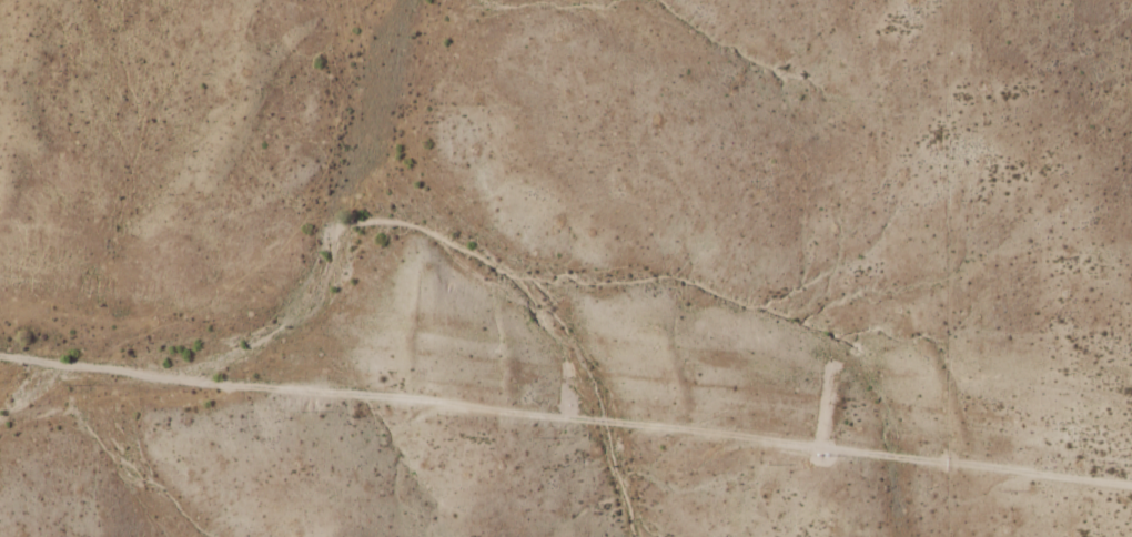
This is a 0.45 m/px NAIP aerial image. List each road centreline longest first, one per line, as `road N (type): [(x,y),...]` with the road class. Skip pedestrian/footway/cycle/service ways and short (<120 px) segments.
road 1 (track): [(0,346),(1131,471)]

